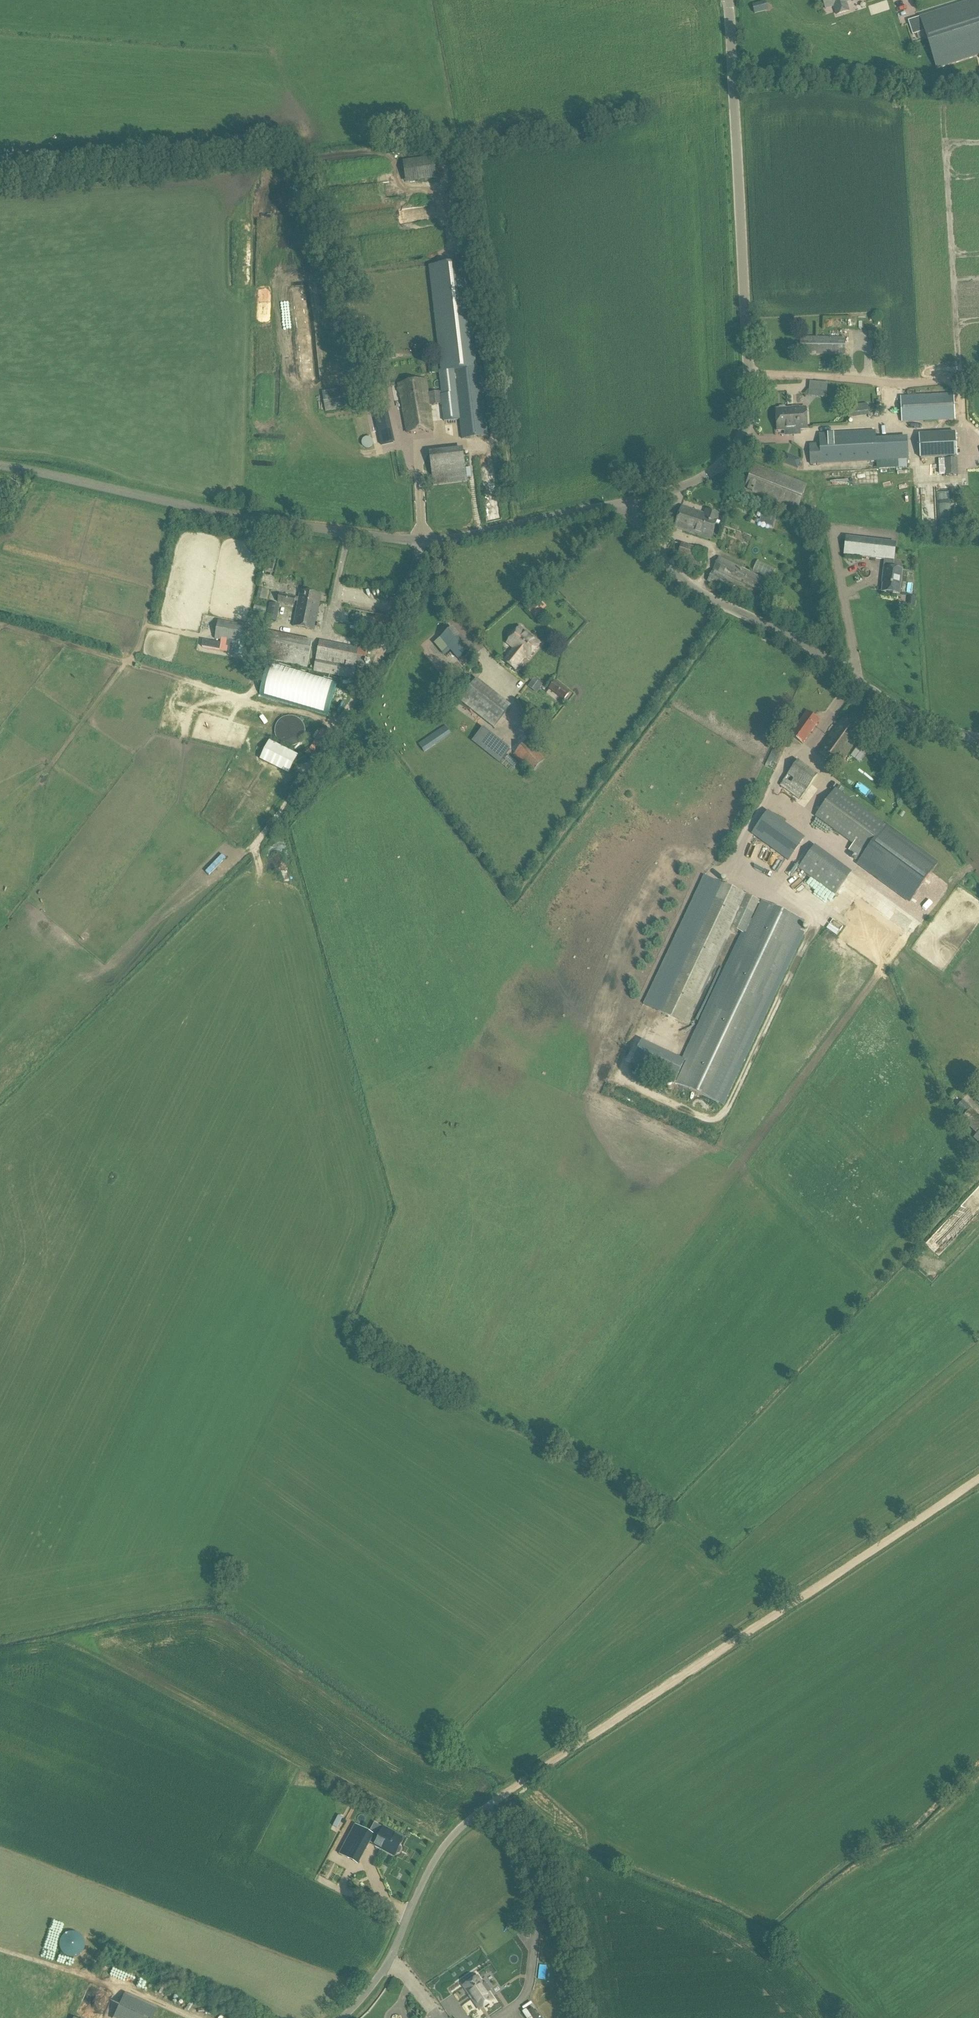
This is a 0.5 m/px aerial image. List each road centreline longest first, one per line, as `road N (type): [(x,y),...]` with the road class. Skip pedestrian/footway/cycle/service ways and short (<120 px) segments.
road 1 (unclassified): [(631,503),(427,542),(267,526),(0,468)]
road 2 (track): [(494,1803),(978,1479)]
road 3 (unclassified): [(729,0),(745,425),(712,471),(631,503)]
road 4 (unclassified): [(631,503),(661,561),(703,596),(809,649),(927,726),(978,738)]
road 5 (unclassified): [(341,2017),(388,1962),(433,1862),(461,1825),(494,1803)]
road 6 (track): [(747,374),(891,383),(978,376)]

